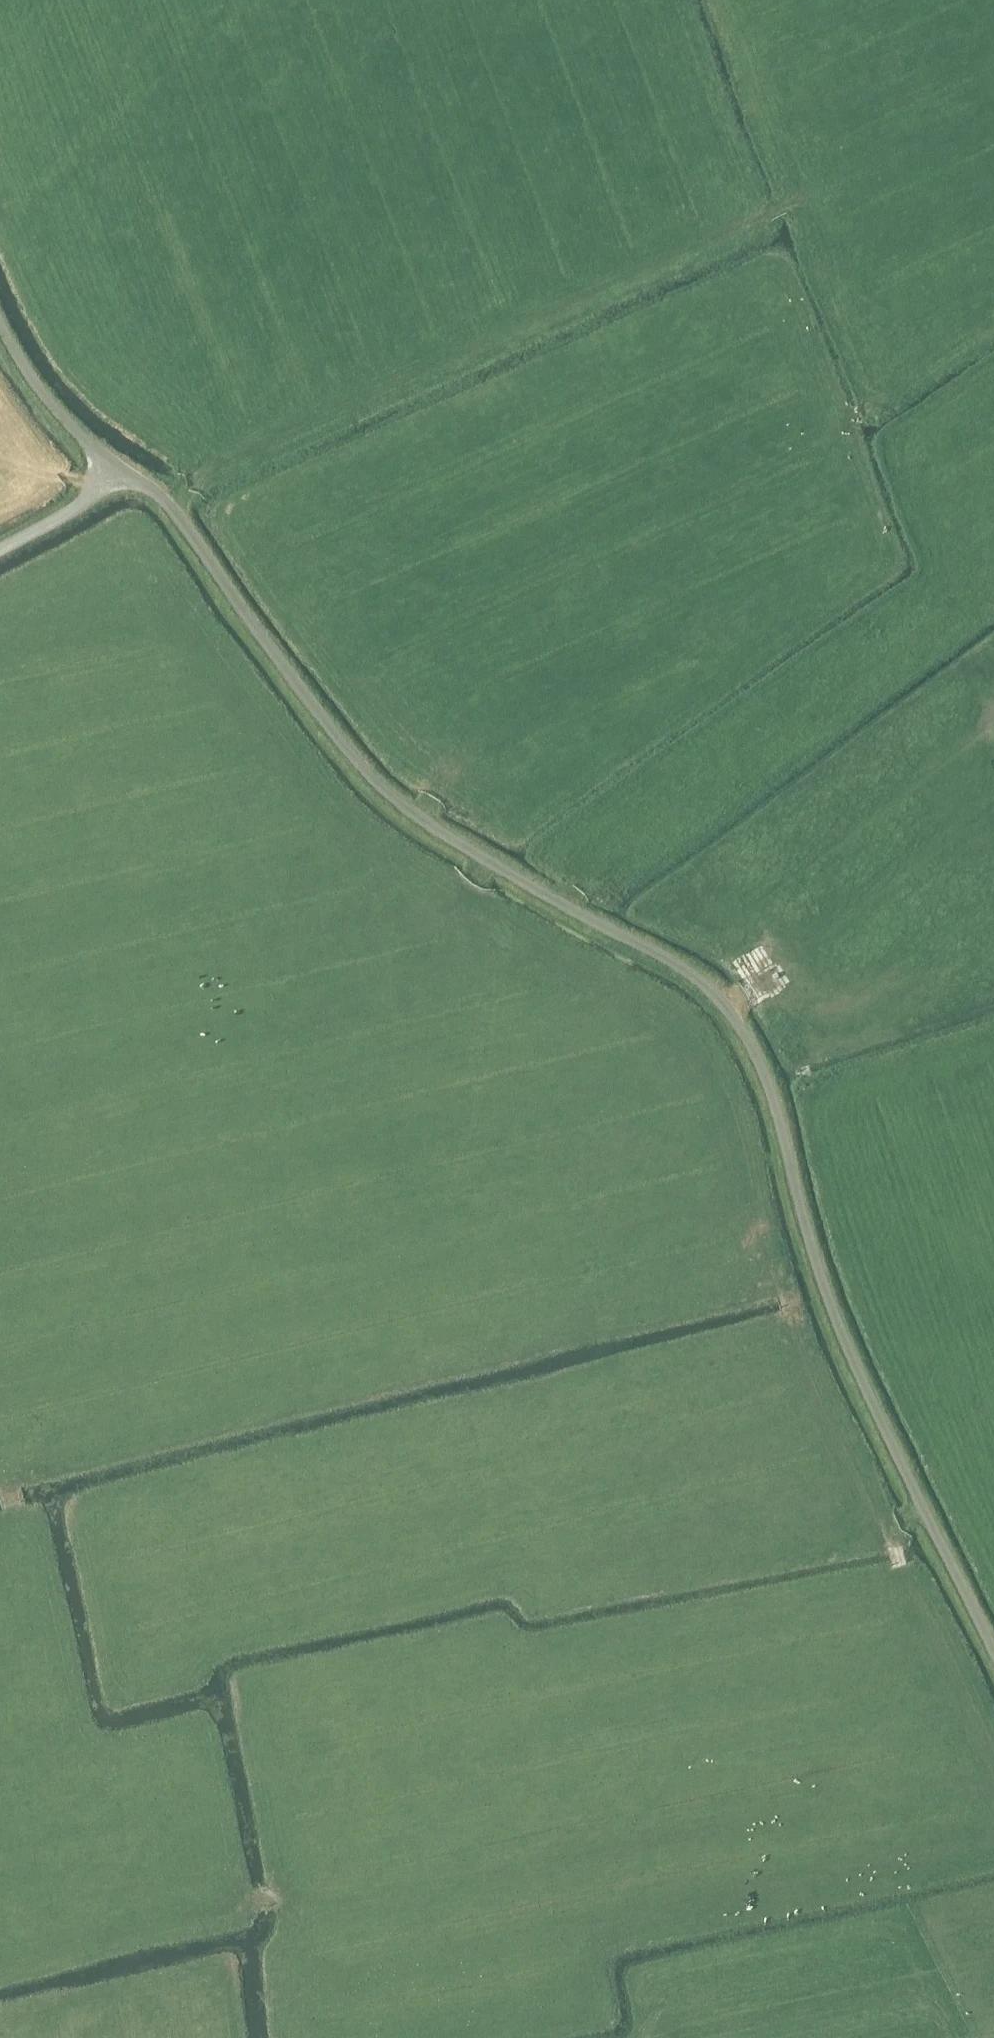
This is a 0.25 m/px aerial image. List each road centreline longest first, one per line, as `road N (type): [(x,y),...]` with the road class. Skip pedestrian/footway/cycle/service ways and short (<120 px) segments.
road 1 (unclassified): [(993,1654),(847,1338),(771,1078),(731,1015),(679,966),(411,817),(357,766),(174,514),(123,479)]
road 2 (track): [(917,182),(811,199),(215,460),(174,514)]
road 3 (track): [(627,632),(511,714),(421,823)]
road 4 (unclassified): [(123,479),(36,384),(0,320)]
road 5 (unclassified): [(0,551),(123,479)]

